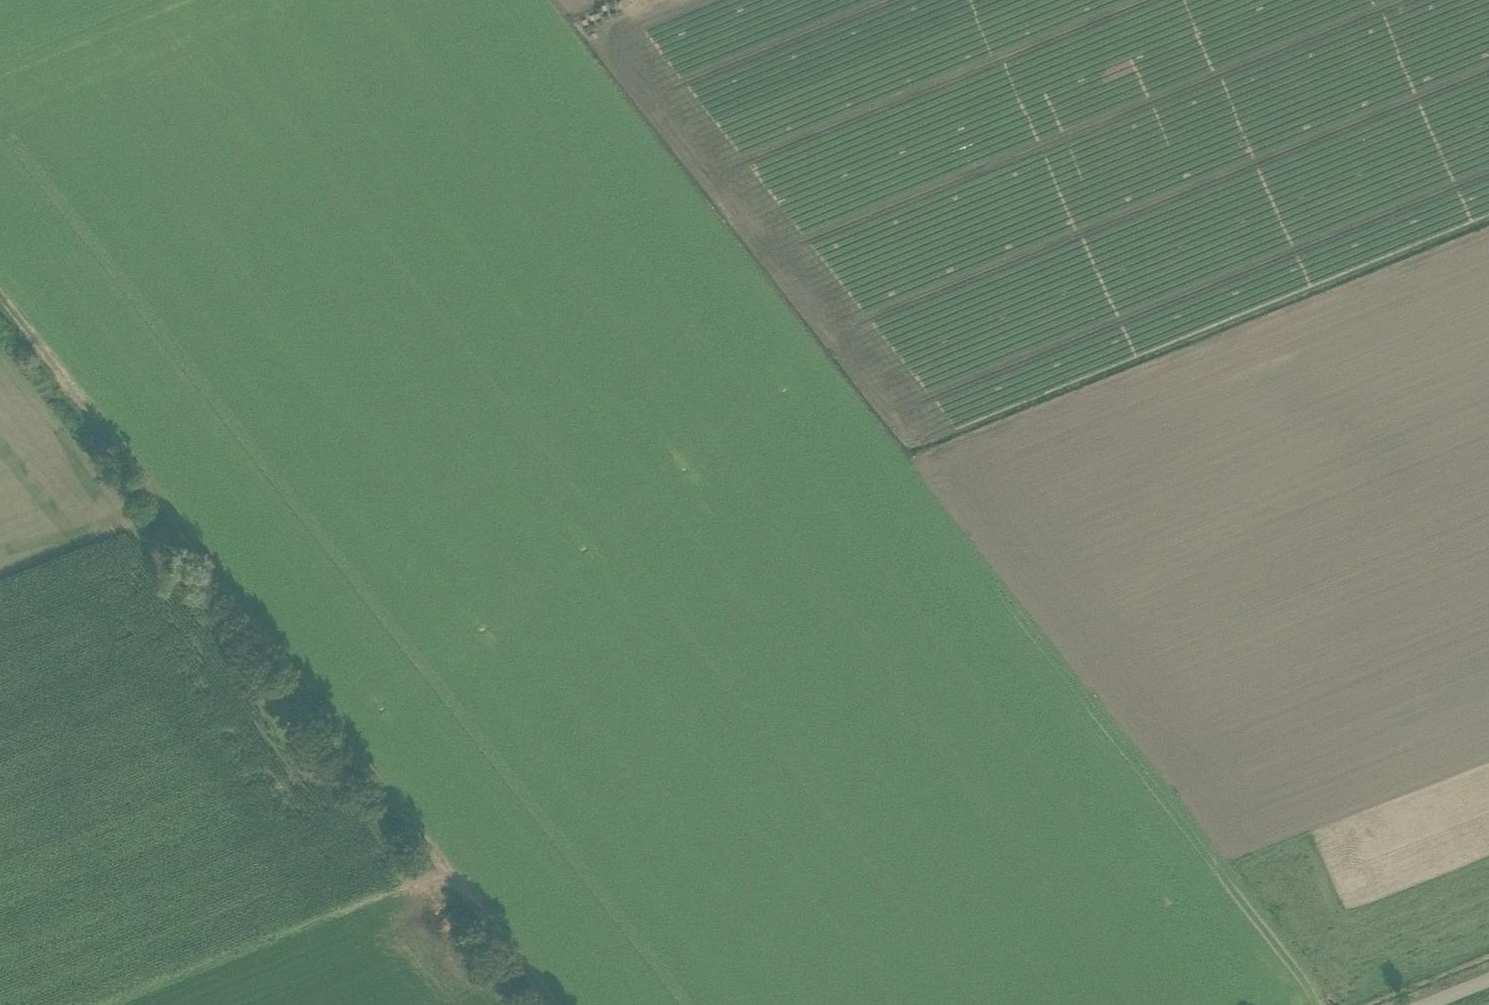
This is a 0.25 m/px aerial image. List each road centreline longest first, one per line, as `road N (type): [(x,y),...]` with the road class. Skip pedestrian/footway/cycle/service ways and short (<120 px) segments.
road 1 (track): [(546,1004),(0,323)]

